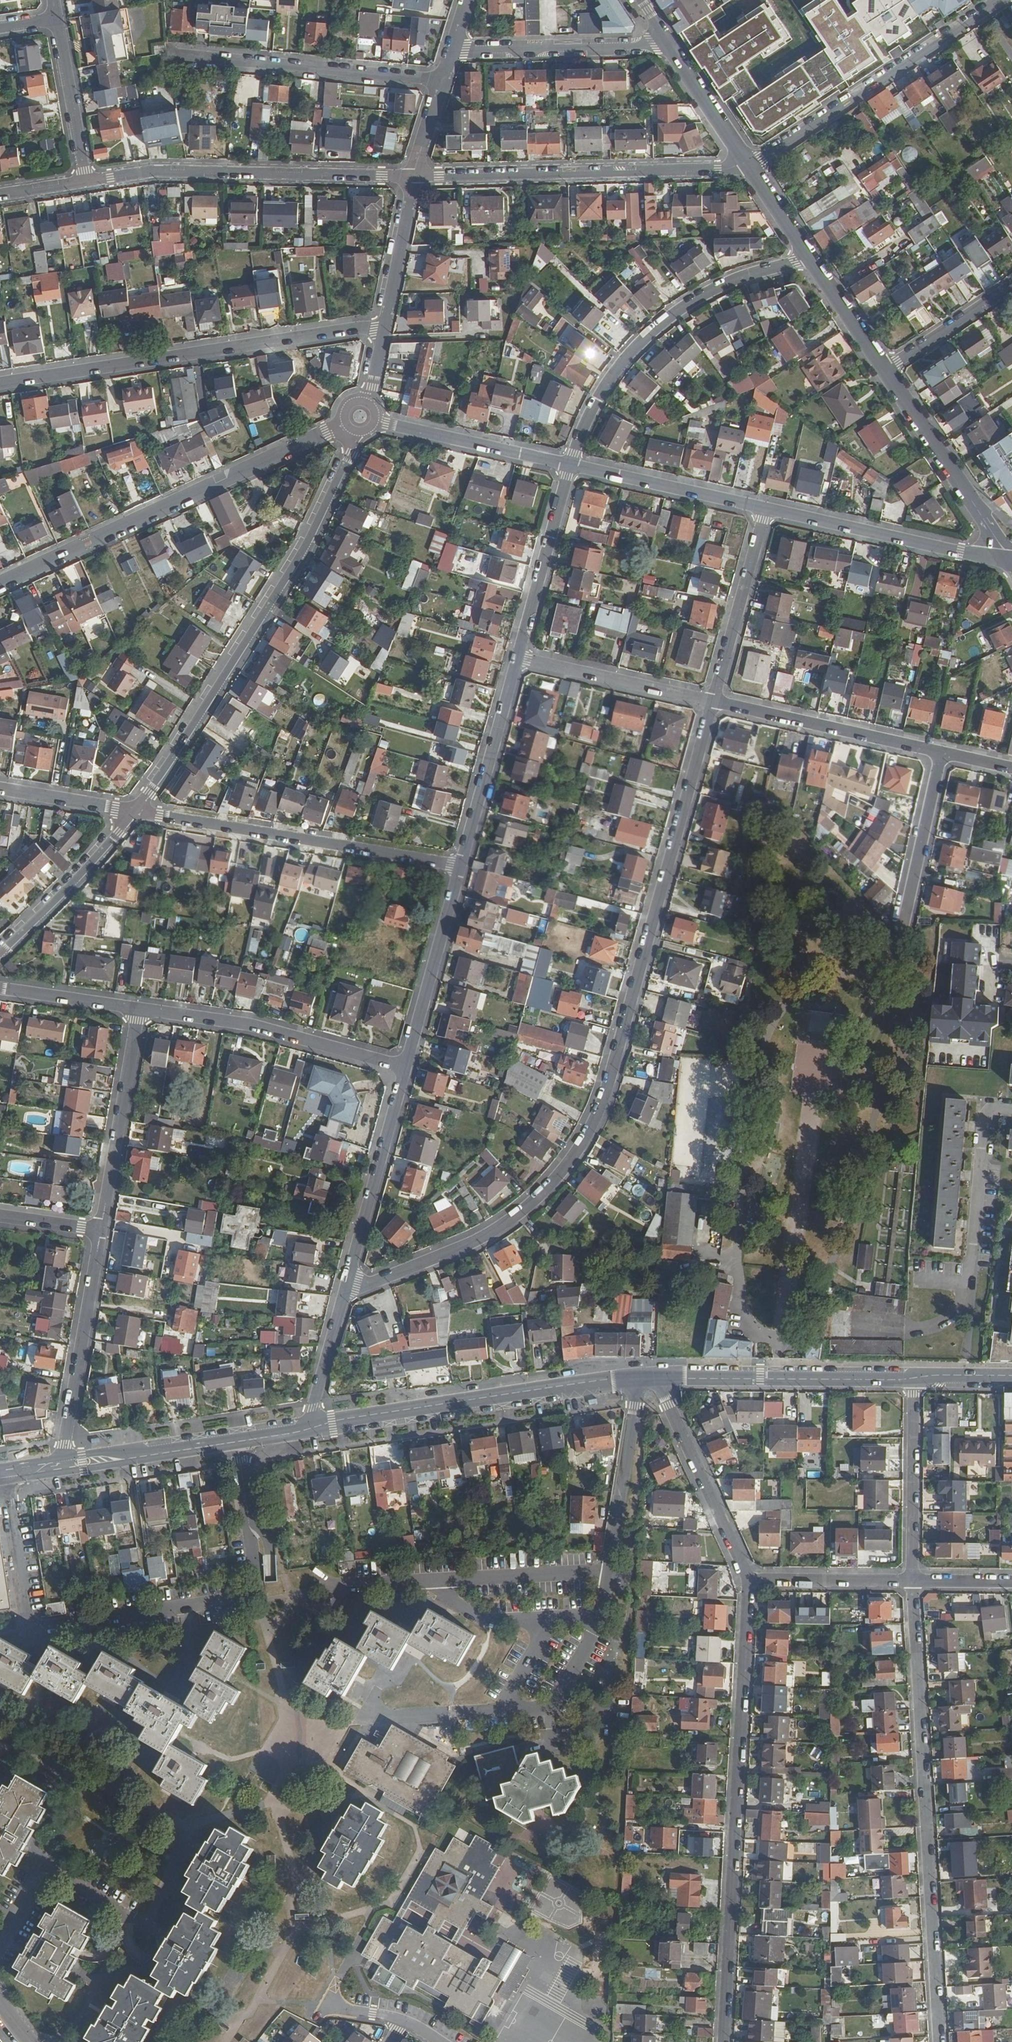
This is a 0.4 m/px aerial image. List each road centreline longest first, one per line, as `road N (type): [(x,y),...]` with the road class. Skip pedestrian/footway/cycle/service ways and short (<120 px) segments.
road 1 (residential): [(713,703),(613,1074),(574,1163),(546,1194),(464,1246),(370,1284),(347,1283)]
road 2 (residential): [(238,1441),(255,1589),(227,1600),(44,1629),(28,1619),(8,1475)]
road 3 (residential): [(748,1576),(723,2041)]
road 4 (residential): [(939,2041),(912,1580)]
road 5 (residential): [(356,430),(315,530),(136,813)]
road 6 (residential): [(0,383),(384,330)]
road 7 (residential): [(0,584),(347,421)]
road 8 (secondary): [(657,1376),(306,1430)]
road 9 (residential): [(748,167),(414,177)]
road 10 (residential): [(570,465),(593,407),(640,344),(700,297),(809,258)]
road 11 (residential): [(136,813),(462,868)]
road 12 (residential): [(86,181),(156,171),(414,177)]
road 13 (residential): [(748,167),(1000,0)]
road 14 (residential): [(139,1010),(251,1025),(405,1068)]
road 15 (residential): [(172,53),(442,81)]
road 16 (secondary): [(914,1379),(657,1376)]
road 17 (residential): [(1009,559),(766,508)]
road 18 (residential): [(99,1234),(61,1466)]
road 19 (residential): [(713,703),(940,753)]
road 20 (residential): [(139,1010),(99,1234)]
road 21 (tertiary): [(884,370),(1009,559)]
road 22 (residential): [(405,1068),(347,1283)]
road 23 (residential): [(657,1376),(748,1576)]
road 24 (residential): [(518,657),(462,868)]
road 25 (residential): [(661,37),(646,47),(452,50)]
road 26 (residential): [(462,868),(405,1068)]
road 27 (residential): [(766,508),(713,703)]
road 28 (residential): [(912,1580),(914,1379)]
road 29 (residential): [(570,465),(374,421)]
road 30 (residential): [(766,508),(570,465)]
road 31 (residential): [(518,657),(713,703)]
road 32 (residential): [(570,465),(518,657)]
road 33 (residential): [(136,813),(0,957)]
road 34 (secondary): [(238,1441),(61,1466)]
road 35 (residential): [(125,1915),(65,1880),(35,1886),(0,1956)]
road 36 (residential): [(940,753),(906,922)]
road 37 (residential): [(57,19),(86,181)]
road 38 (residential): [(912,1580),(748,1576)]
road 39 (tertiary): [(661,37),(748,167)]
road 40 (residential): [(414,177),(384,330)]
road 41 (residential): [(1011,285),(884,370)]
road 42 (residential): [(347,1283),(306,1430)]
road 43 (residential): [(0,987),(139,1010)]
road 44 (residential): [(0,790),(136,813)]
road 45 (tertiary): [(809,258),(884,370)]

